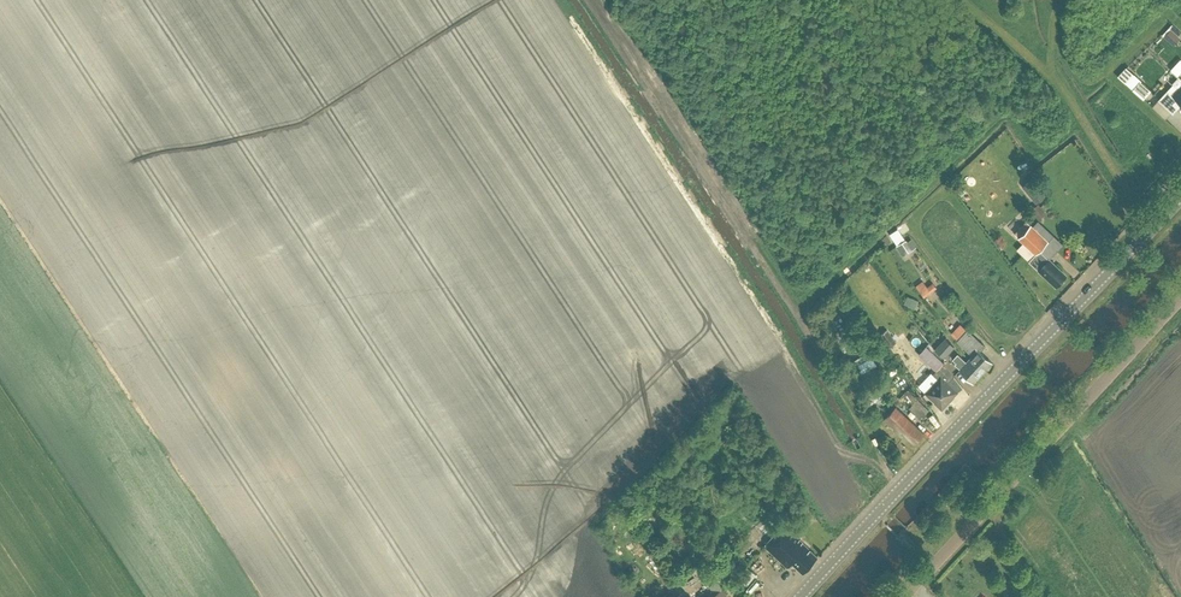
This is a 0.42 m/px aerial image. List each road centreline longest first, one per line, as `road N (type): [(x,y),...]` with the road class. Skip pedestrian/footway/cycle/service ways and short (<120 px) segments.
road 1 (secondary): [(800,596),(1180,196)]
road 2 (unclassified): [(904,596),(1180,297)]

